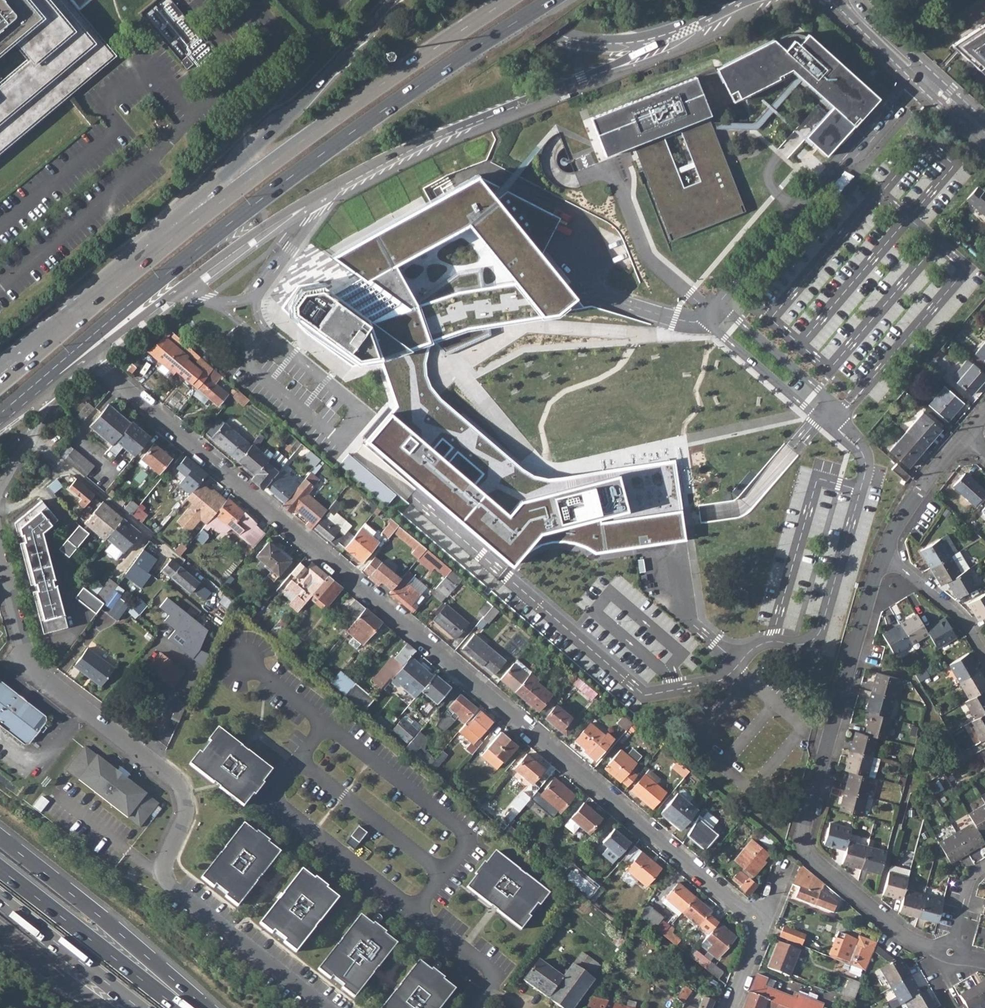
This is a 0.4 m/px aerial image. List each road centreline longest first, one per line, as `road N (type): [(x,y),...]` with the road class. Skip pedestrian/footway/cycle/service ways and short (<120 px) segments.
road 1 (residential): [(94,357),(755,920)]
road 2 (primary): [(3,414),(321,155),(558,0)]
road 3 (primary): [(94,357),(297,209),(656,41)]
road 4 (residential): [(0,555),(25,662),(182,794),(183,816),(165,865),(170,885),(324,1007)]
road 5 (primary): [(512,0),(306,137),(117,281)]
road 6 (residential): [(941,952),(914,944),(845,888),(807,852),(804,836),(883,554)]
road 7 (primary): [(392,0),(117,281)]
road 8 (trunk): [(202,1007),(0,838)]
road 9 (trunk): [(180,1007),(0,868)]
road 10 (trunk): [(0,899),(136,1007)]
road 11 (secondary): [(510,0),(558,36),(611,46),(656,41)]
road 12 (primary): [(117,281),(0,374)]
road 13 (residential): [(883,554),(966,436)]
road 14 (residential): [(883,554),(961,618),(984,654)]
road 15 (trunk): [(0,932),(100,1007)]

